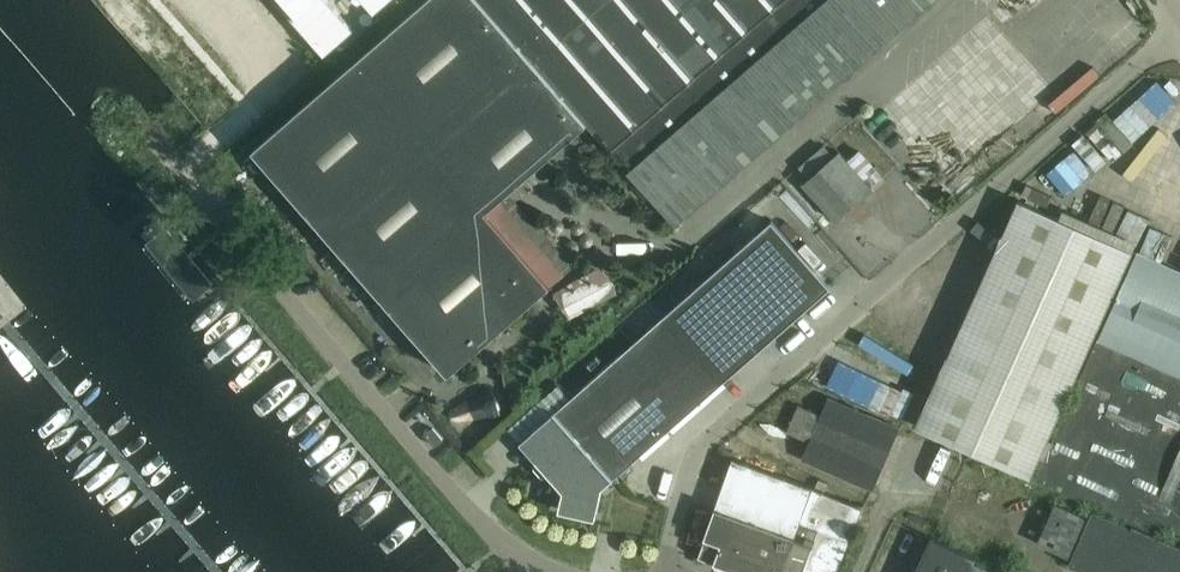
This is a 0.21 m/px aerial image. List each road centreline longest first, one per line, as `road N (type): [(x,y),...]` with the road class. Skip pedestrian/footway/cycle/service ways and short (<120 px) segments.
road 1 (unclassified): [(1179,21),(692,446),(674,571)]
road 2 (unclassified): [(541,571),(502,547),(196,186)]

